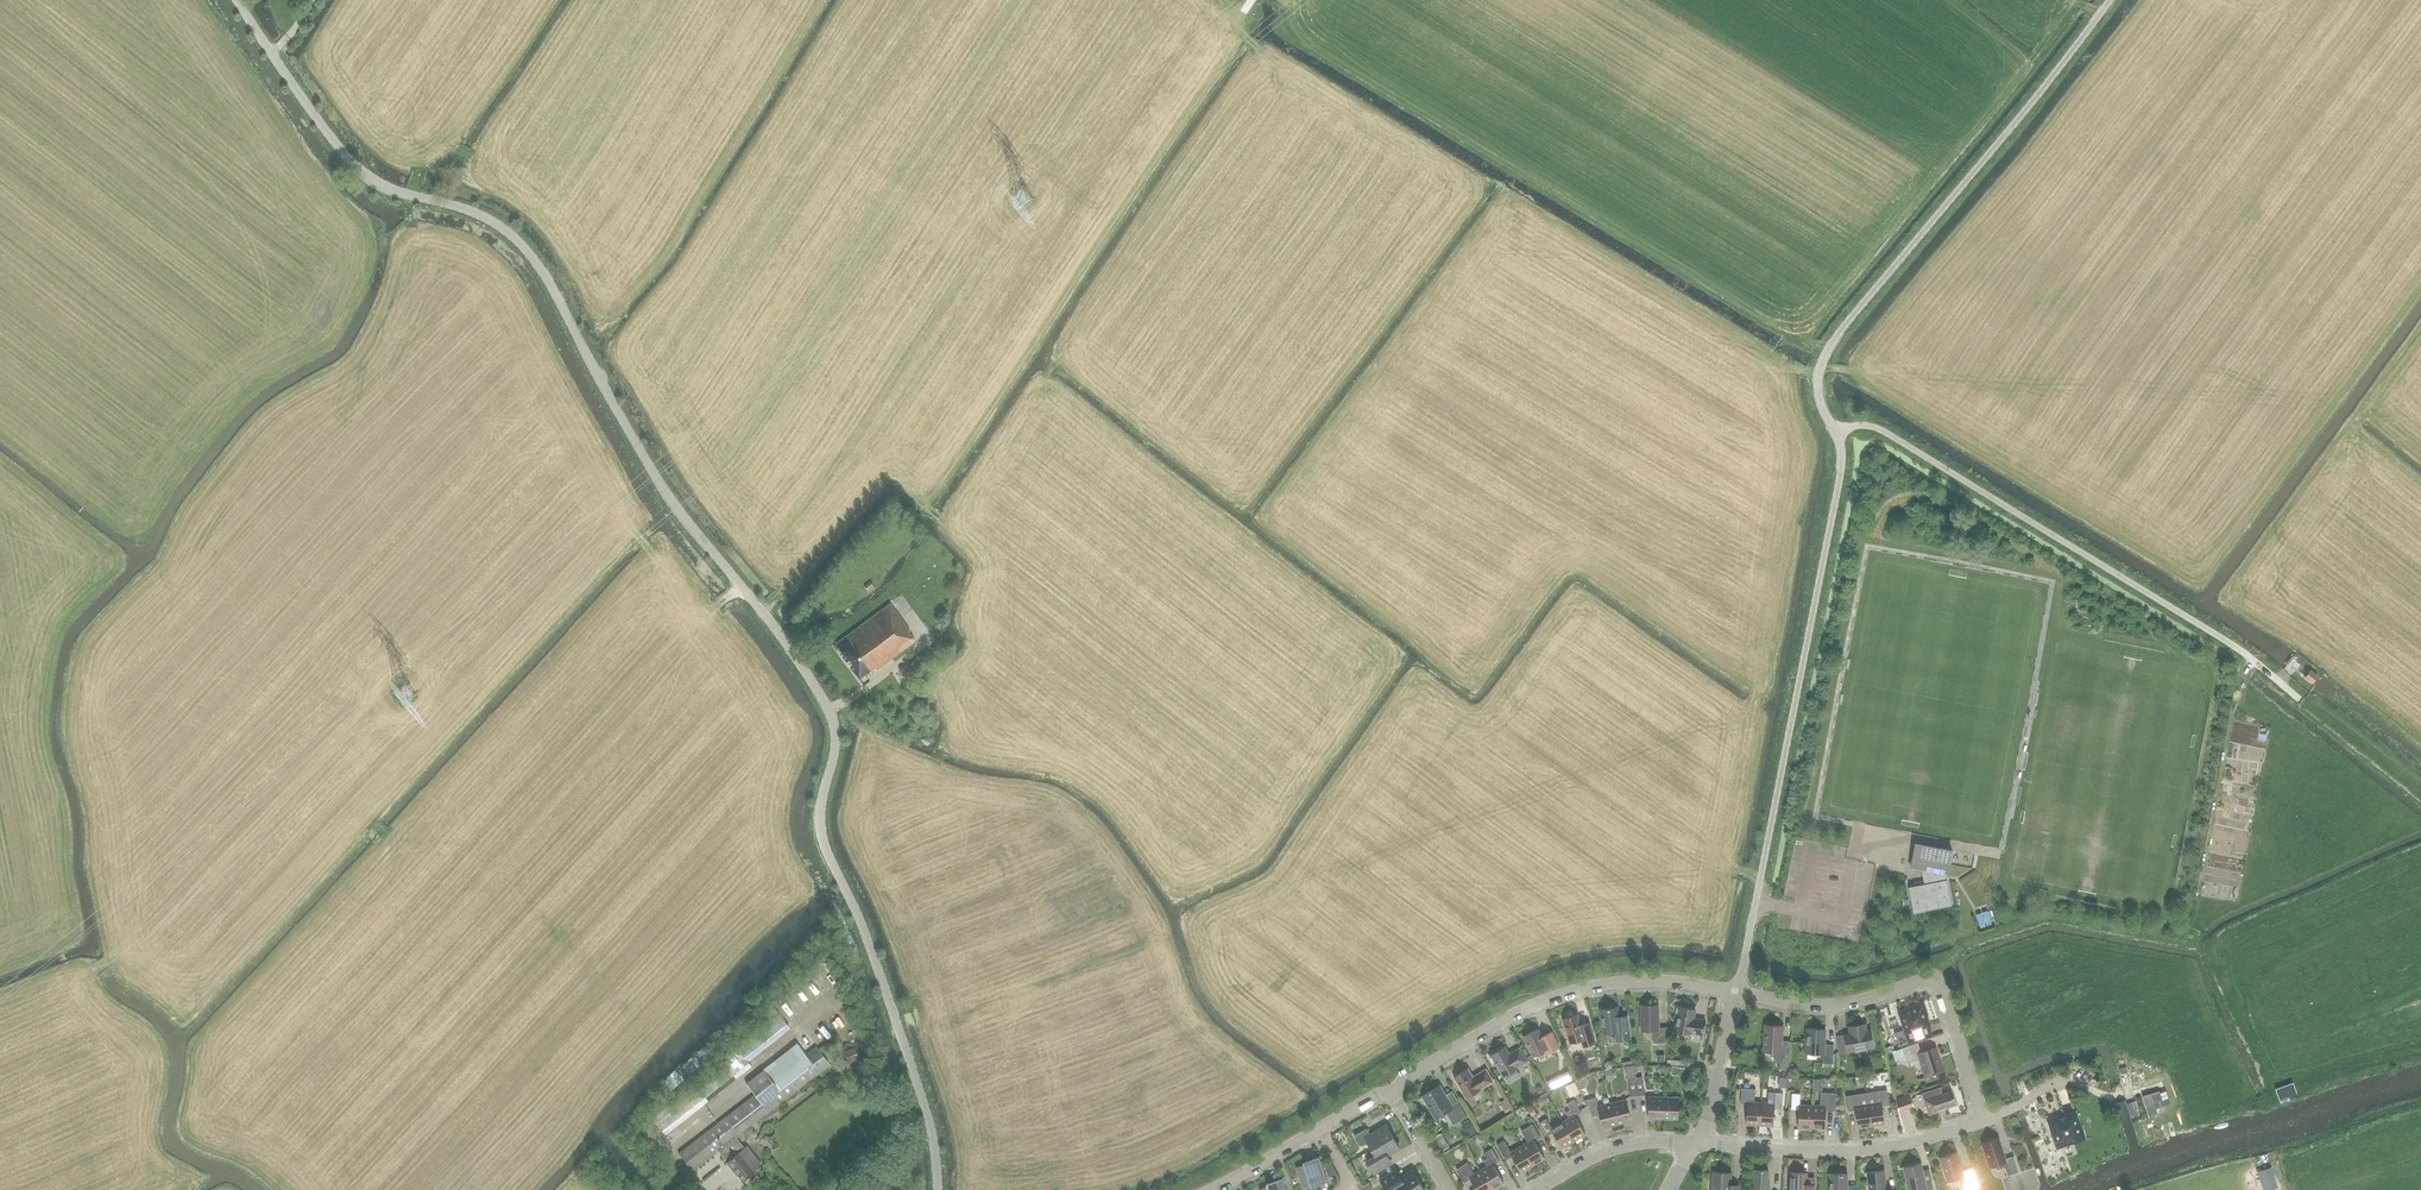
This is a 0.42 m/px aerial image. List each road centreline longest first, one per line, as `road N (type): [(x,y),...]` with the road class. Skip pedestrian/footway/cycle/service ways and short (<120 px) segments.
road 1 (unclassified): [(937,1189),(921,1096),(822,834),(836,745),(829,709),(770,622),(677,509),(530,254),(479,215),(391,190),(354,164),(237,0)]
road 2 (unclassified): [(1734,992),(1841,469),(1840,441),(1818,397),(1823,359),(2109,0)]
road 3 (unclassified): [(1391,1087),(1507,1018),(1574,991),(1649,980),(1734,992)]
road 4 (residential): [(1984,1120),(1934,980),(1834,1004),(1734,992)]
road 5 (residential): [(1694,1144),(1864,1151),(1984,1120)]
road 6 (residential): [(1694,1144),(1608,1151),(1537,1189)]
road 7 (unclassified): [(1694,1144),(1734,992)]
road 8 (unclassified): [(1210,1189),(1320,1128)]
road 9 (residential): [(1452,1189),(1391,1087)]

